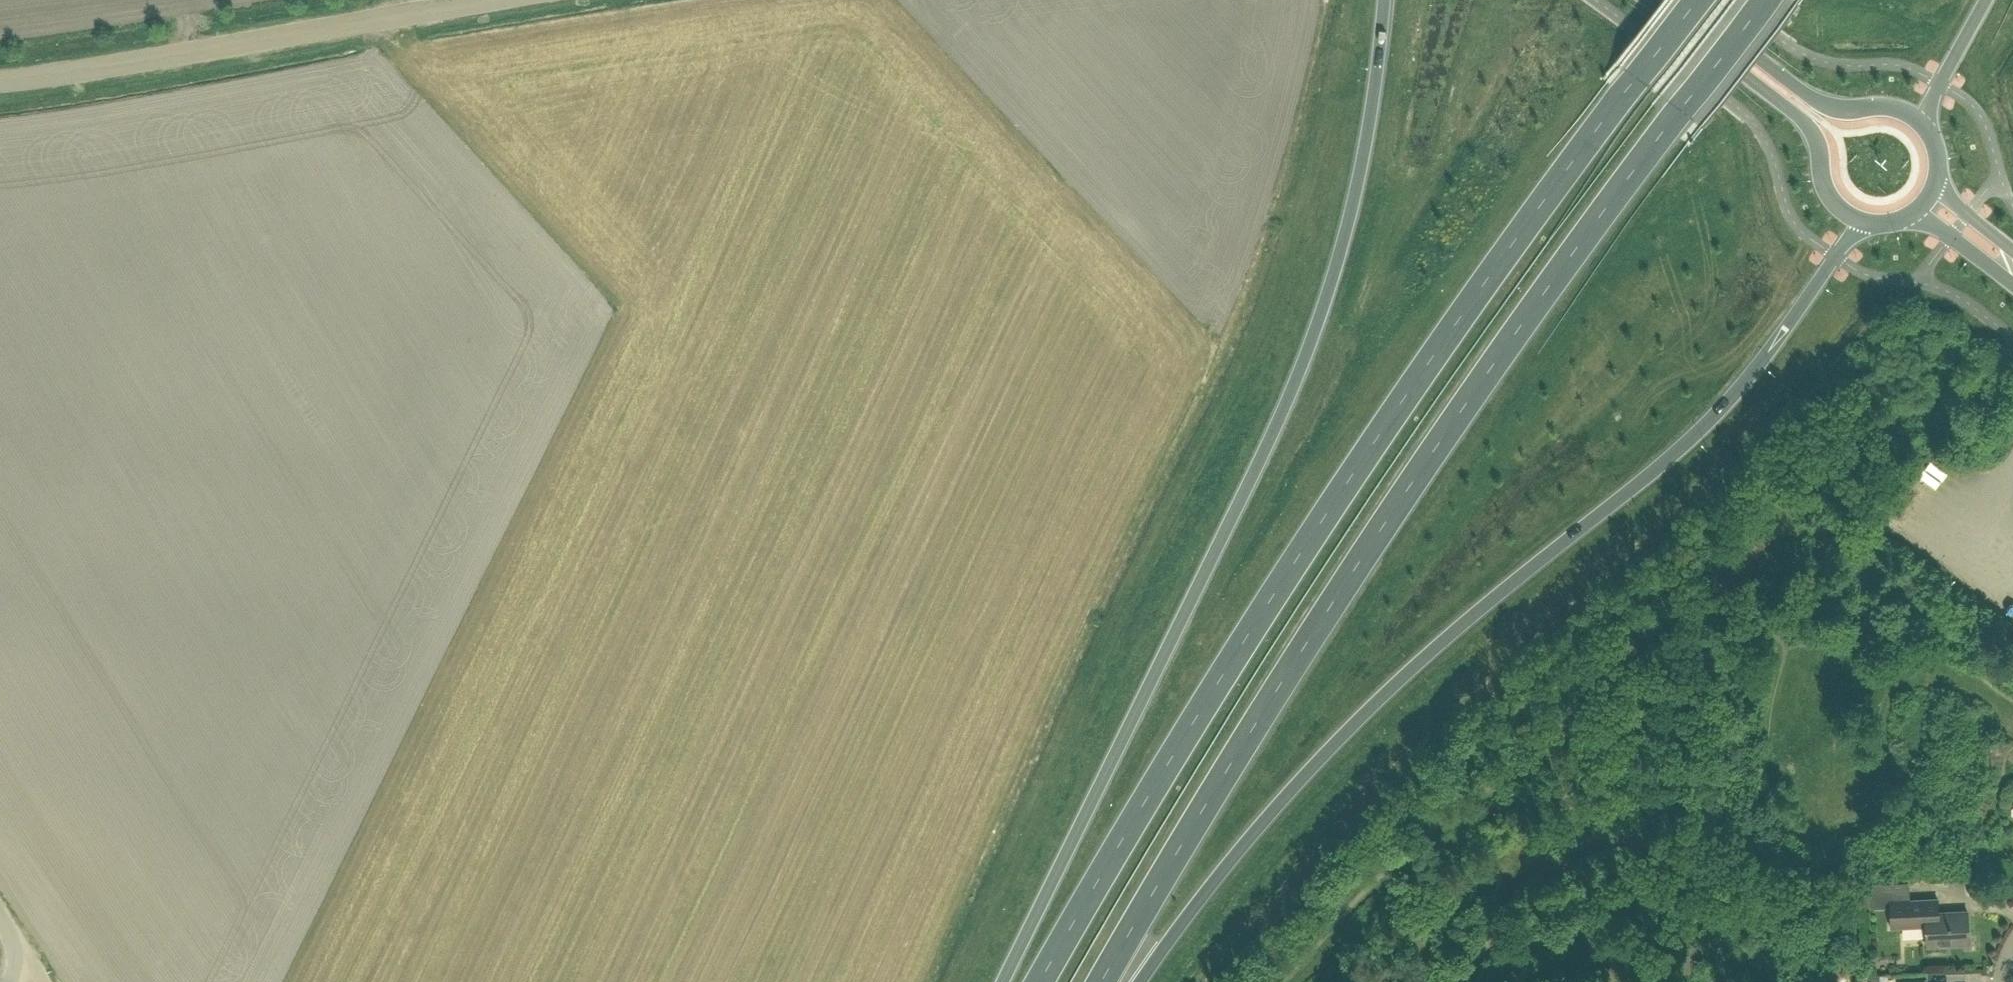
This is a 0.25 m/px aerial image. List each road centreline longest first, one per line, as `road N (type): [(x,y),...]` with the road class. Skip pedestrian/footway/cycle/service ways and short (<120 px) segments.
road 1 (trunk): [(1102,981),(1421,466),(1765,0)]
road 2 (trunk): [(1694,0),(1563,169),(1350,476),(1041,981)]
road 3 (trunk): [(1384,0),(1358,179),(1323,304),(1269,441),(1002,981)]
road 4 (trunk): [(1137,981),(1326,753),(1438,644),(1683,444),(1775,344),(1866,223)]
road 5 (unclassified): [(0,79),(475,0)]
road 6 (secondary): [(1645,0),(1803,120),(1829,198),(1866,223)]
road 7 (secondary): [(1923,124),(1890,106),(1815,101),(1685,0)]
road 8 (trunk): [(1923,124),(1986,0)]
road 9 (secondary): [(1913,212),(2012,285)]

